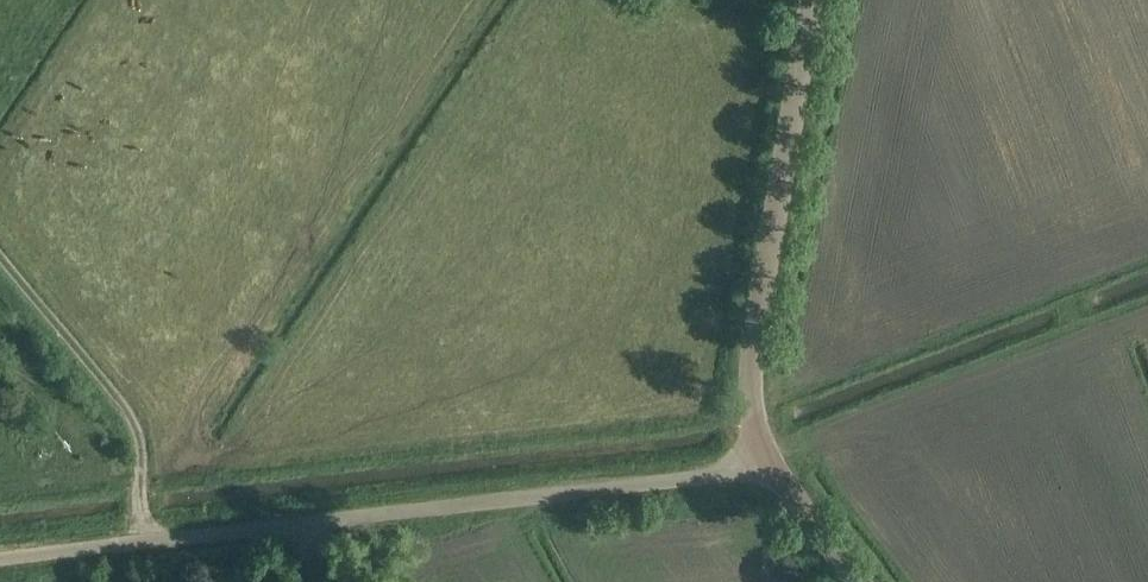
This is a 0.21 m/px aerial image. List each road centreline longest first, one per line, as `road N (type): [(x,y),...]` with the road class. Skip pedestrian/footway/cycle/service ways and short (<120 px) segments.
road 1 (unclassified): [(766,456),(712,477),(0,560)]
road 2 (unclassified): [(766,456),(749,406),(754,348),(812,0)]
road 3 (track): [(0,265),(134,425),(142,544)]
road 4 (unclassified): [(862,581),(766,456)]

